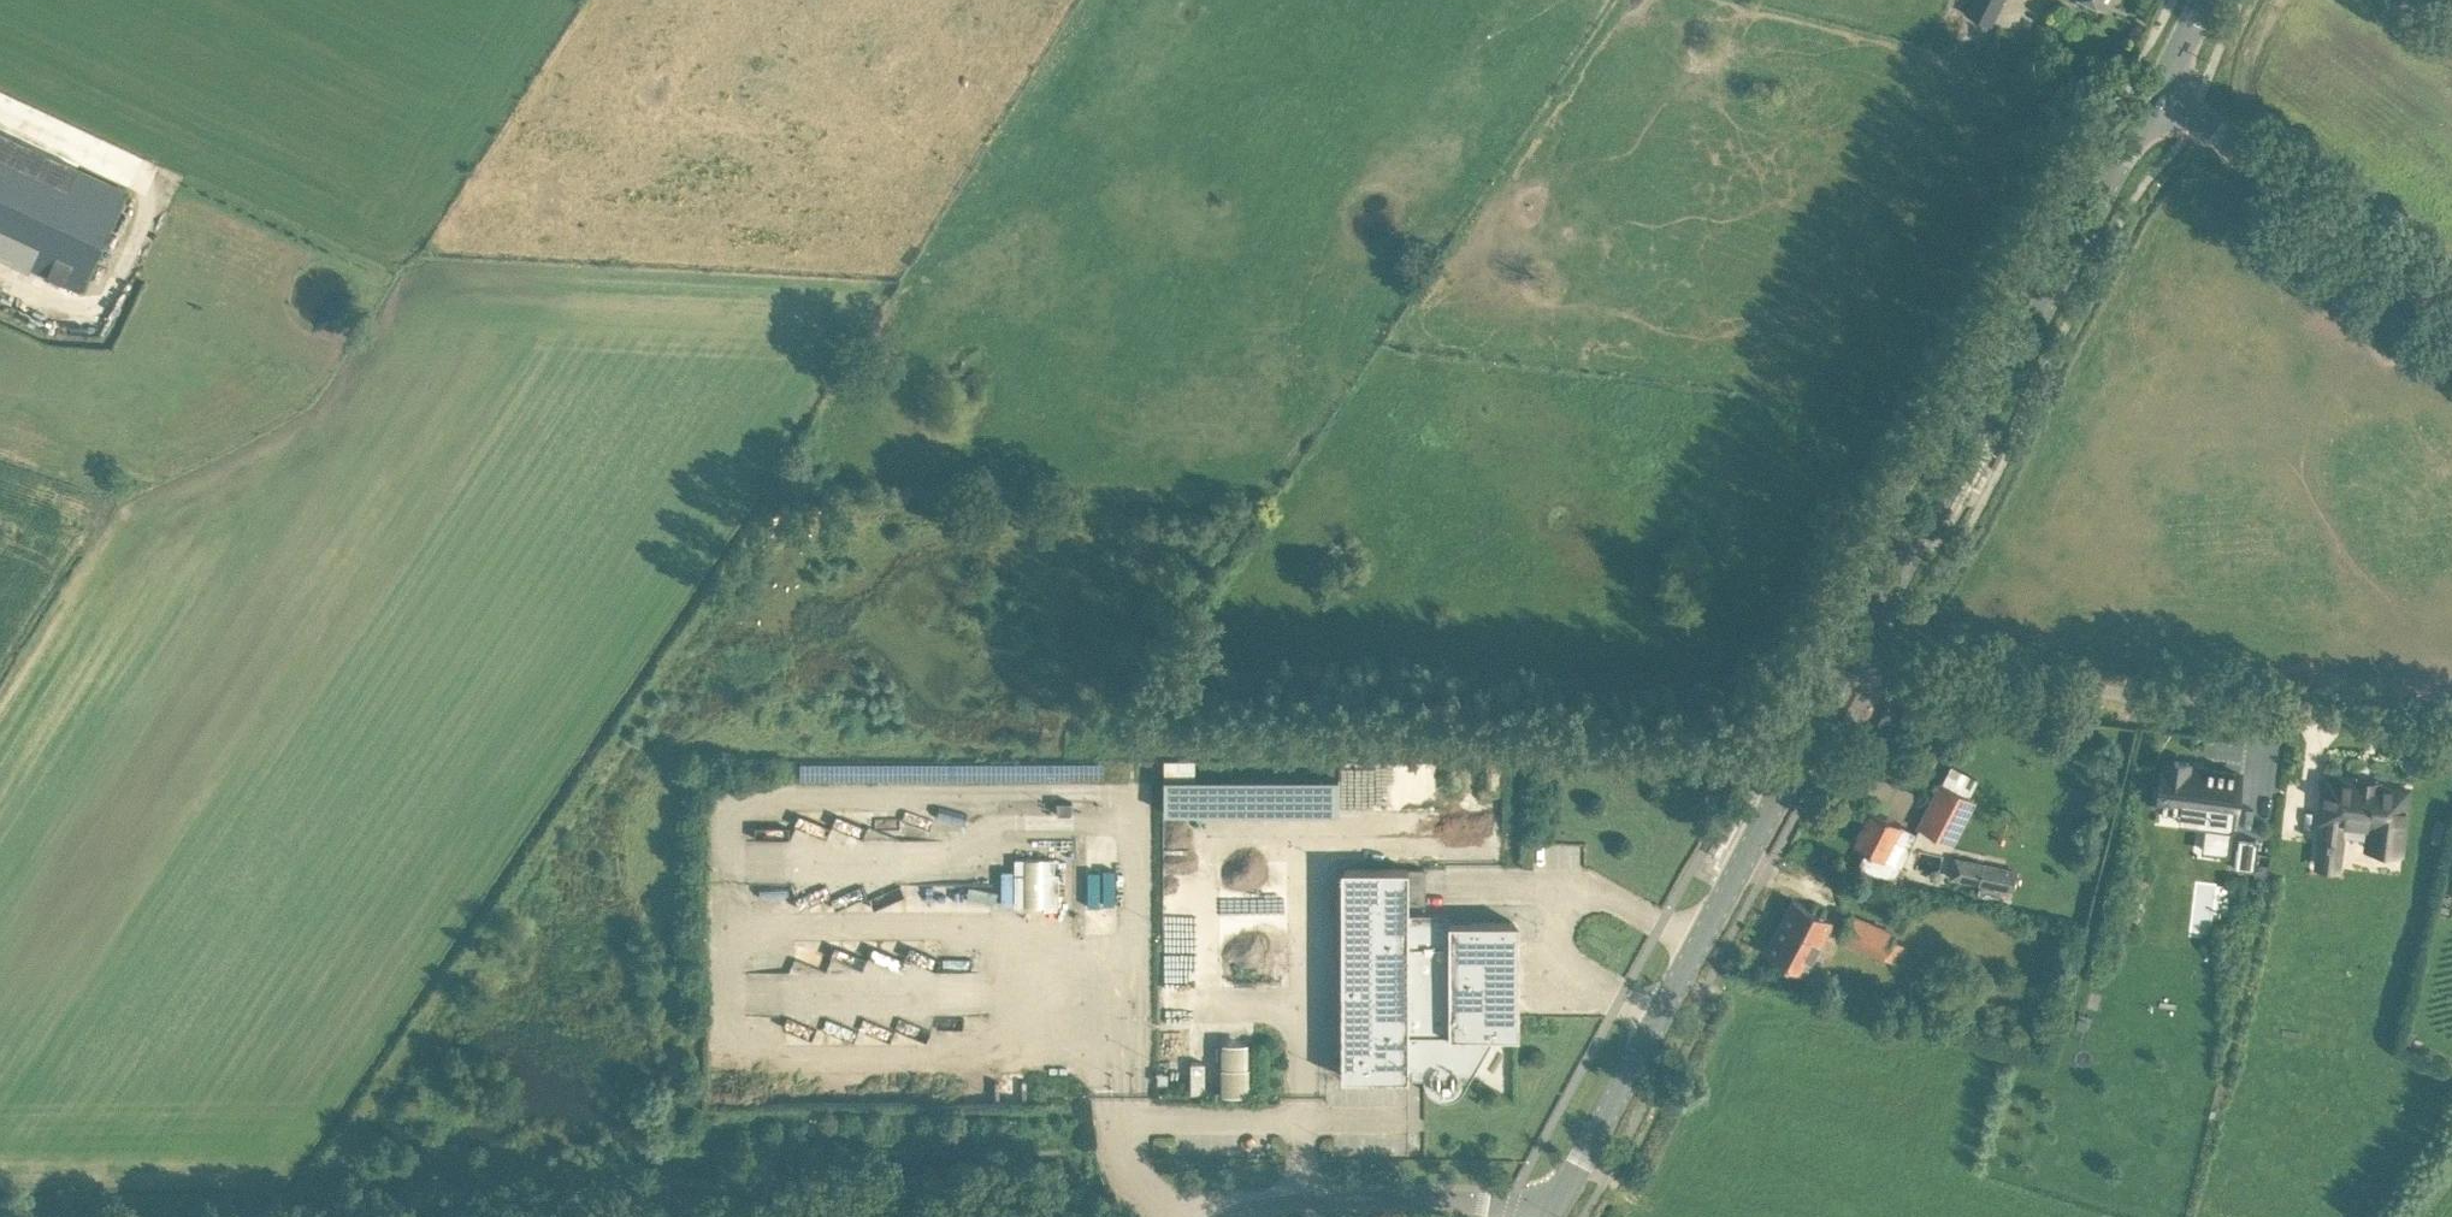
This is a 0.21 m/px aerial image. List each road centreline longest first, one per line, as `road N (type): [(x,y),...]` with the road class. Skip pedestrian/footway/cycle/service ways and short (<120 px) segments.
road 1 (track): [(0,1211),(1156,1194)]
road 2 (tertiary): [(1852,655),(2155,95)]
road 3 (tertiary): [(1551,1216),(1852,655)]
road 4 (unclassified): [(2451,735),(1883,666),(1852,655)]
road 5 (unclassified): [(2451,310),(2280,175),(2155,95)]
road 6 (unclassified): [(1220,1216),(1258,1205),(1353,1198),(1478,1201),(1533,1216)]

